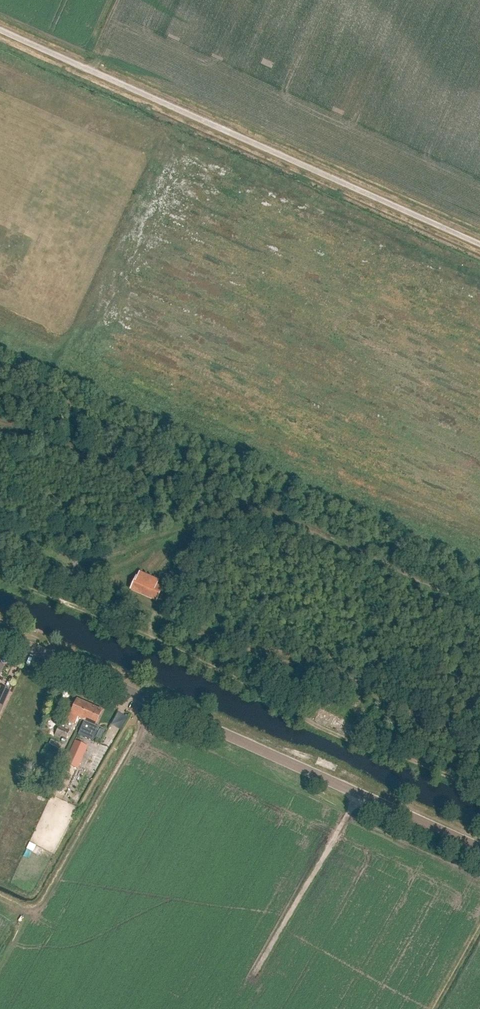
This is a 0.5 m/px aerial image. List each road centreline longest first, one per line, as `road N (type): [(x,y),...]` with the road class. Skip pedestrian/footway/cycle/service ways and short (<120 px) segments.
road 1 (tertiary): [(479,849),(0,633)]
road 2 (unclassified): [(479,243),(0,29)]

